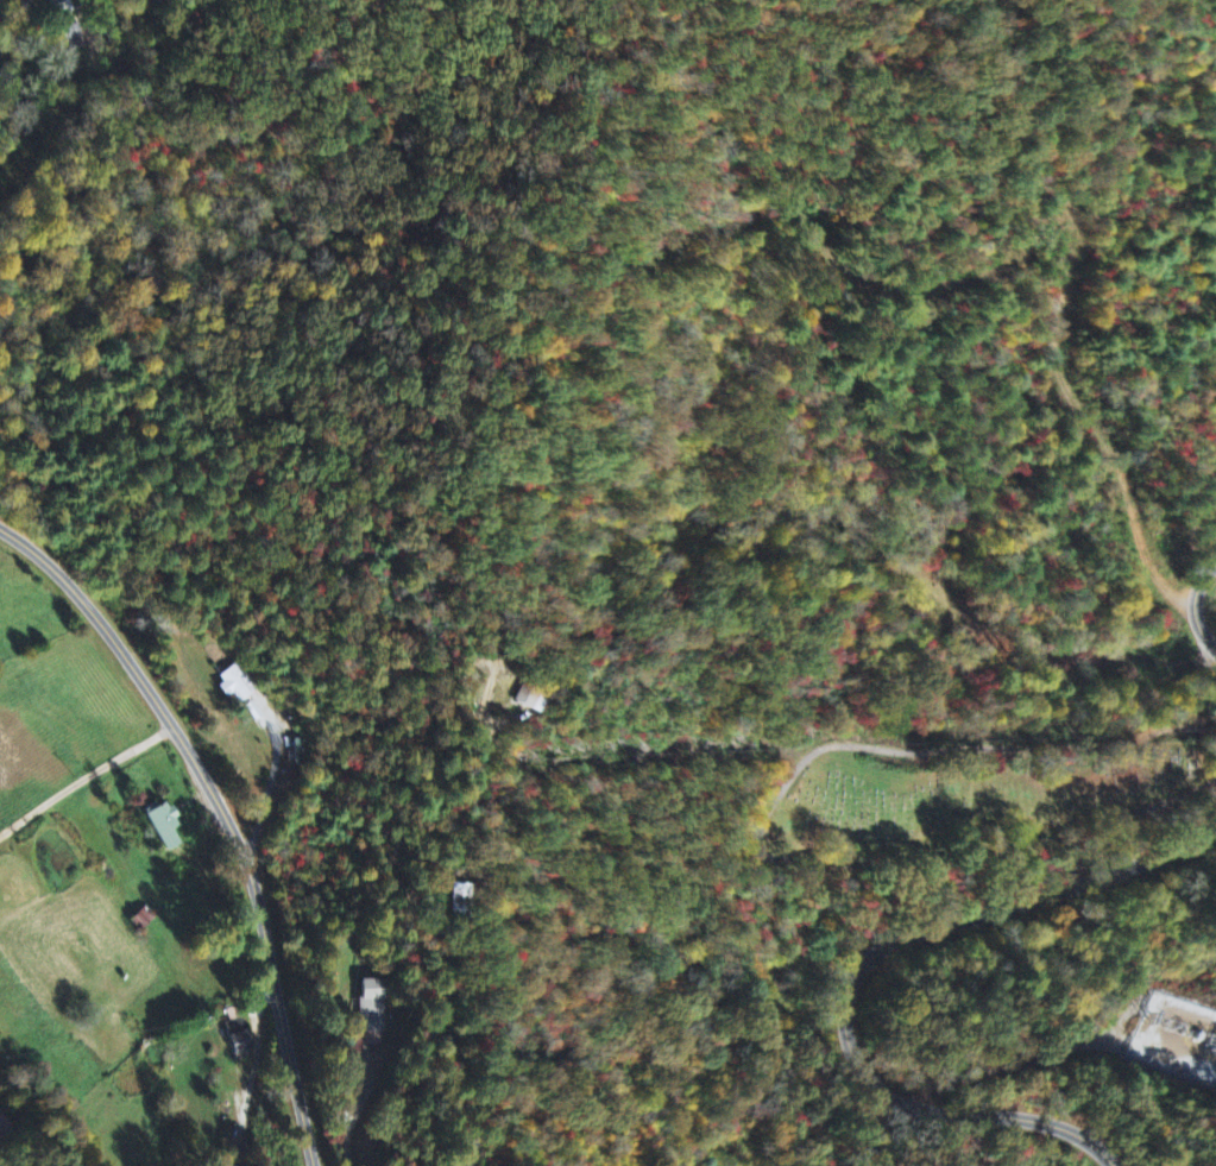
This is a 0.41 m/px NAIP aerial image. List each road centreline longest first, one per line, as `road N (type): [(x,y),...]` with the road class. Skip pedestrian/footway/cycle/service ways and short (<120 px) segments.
road 1 (residential): [(1215,823),(1134,866),(878,952),(848,1001),(862,1065),(905,1107),(1056,1126),(1117,1165)]
road 2 (residential): [(317,1165),(264,918),(237,834),(101,620),(50,563),(0,529)]
road 3 (residential): [(367,1165),(442,1027),(448,983),(437,938),(440,895),(473,809),(487,737)]
road 4 (residential): [(0,835),(175,726)]

